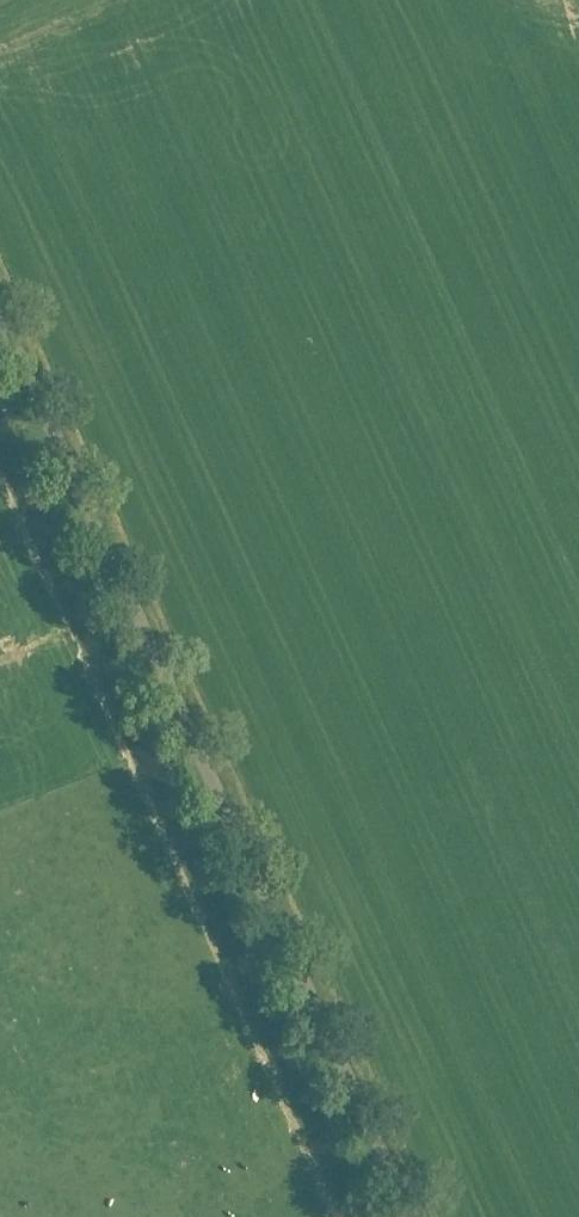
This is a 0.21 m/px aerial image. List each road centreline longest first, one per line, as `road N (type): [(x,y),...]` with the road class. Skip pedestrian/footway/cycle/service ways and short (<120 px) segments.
road 1 (unclassified): [(402,1216),(0,348)]

